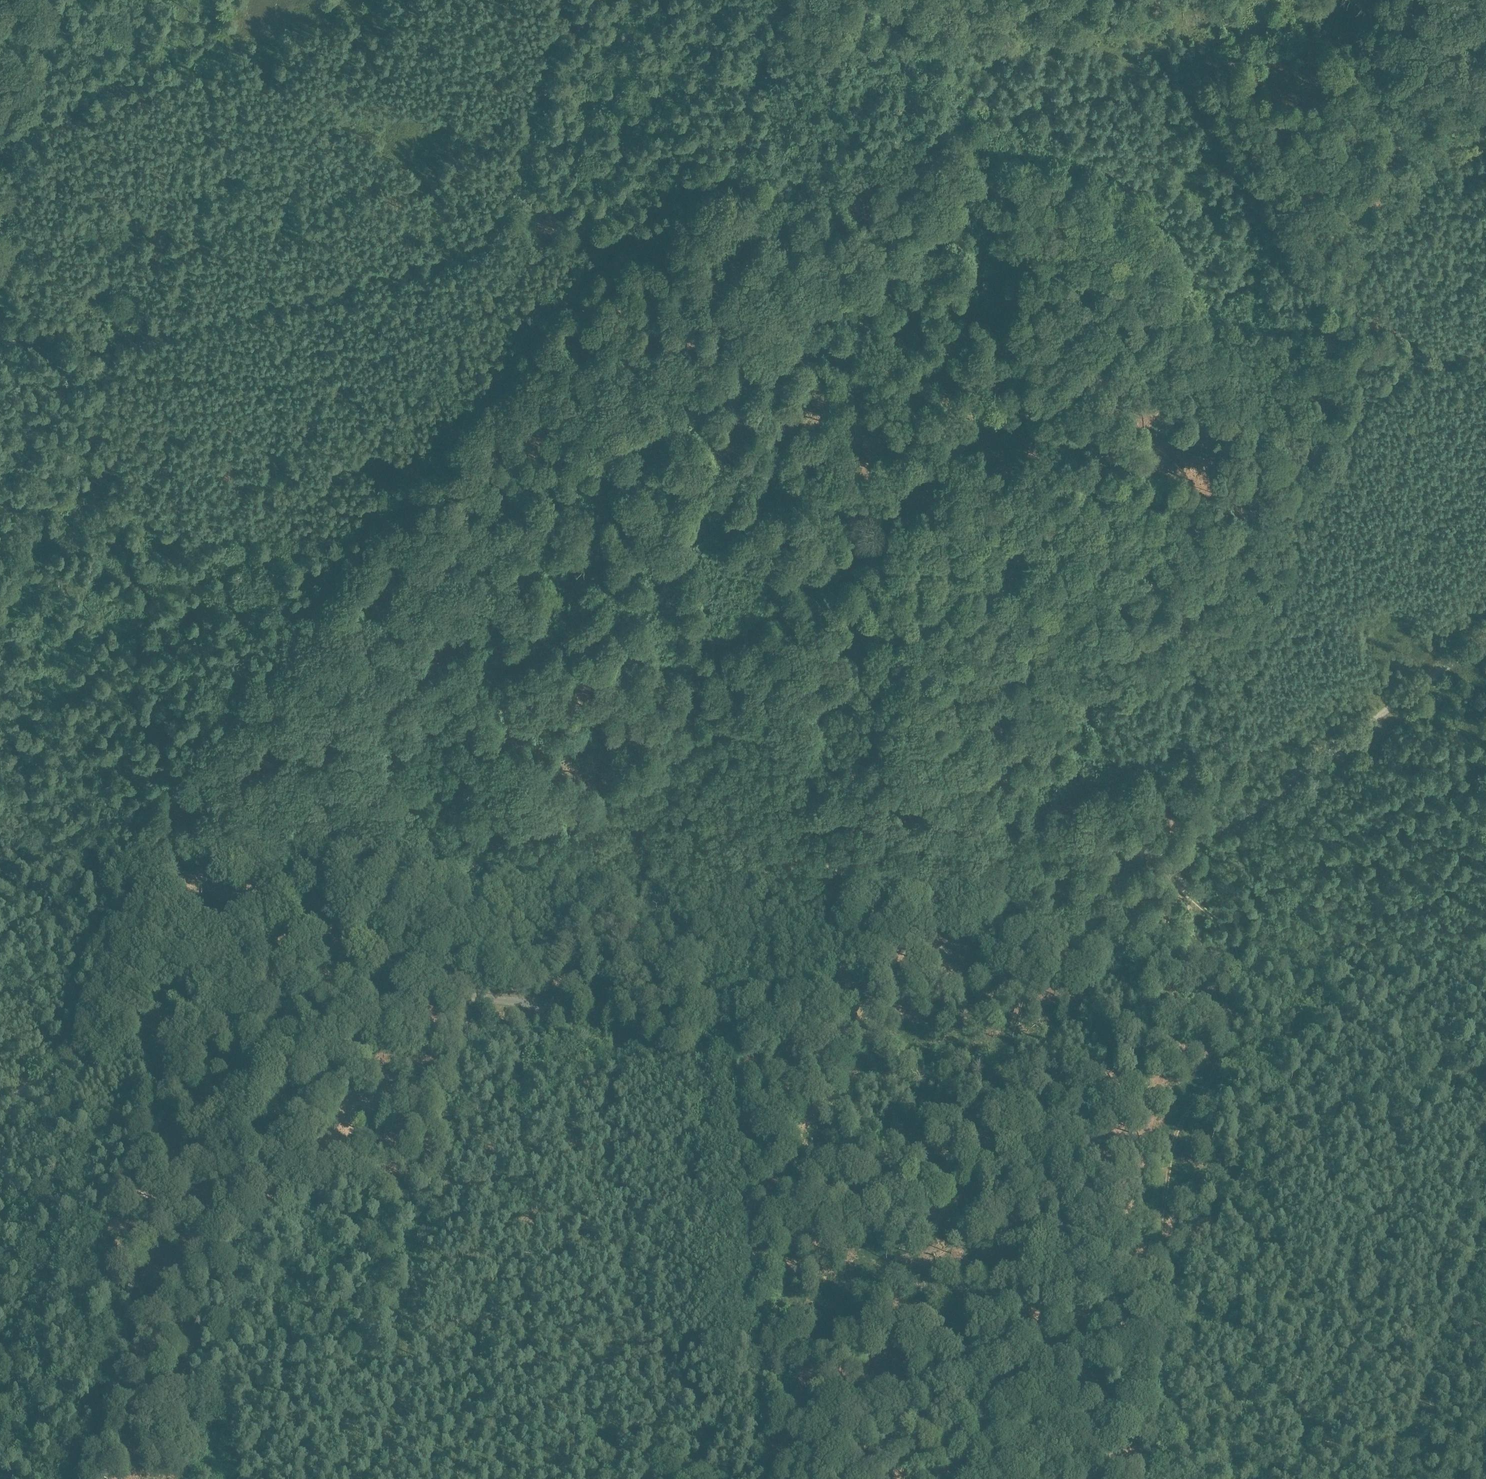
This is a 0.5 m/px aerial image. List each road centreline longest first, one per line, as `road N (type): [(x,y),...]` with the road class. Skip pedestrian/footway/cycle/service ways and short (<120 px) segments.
road 1 (track): [(200,1027),(283,998),(363,987),(486,997),(656,1031),(808,1015),(1277,801),(1485,645)]
road 2 (track): [(104,1478),(154,1130),(163,1107),(210,1061),(222,1020),(211,965),(431,577),(588,401),(664,254)]
road 3 (track): [(0,339),(109,336),(276,299),(409,258),(492,222),(528,222),(598,248),(664,254)]
road 4 (track): [(1142,1478),(1184,1239),(1164,1182),(1190,1081),(1226,1034),(1243,963),(1231,938),(1151,861)]
road 5 (track): [(787,0),(664,254)]
road 6 (track): [(0,1110),(42,1083),(200,1027)]

